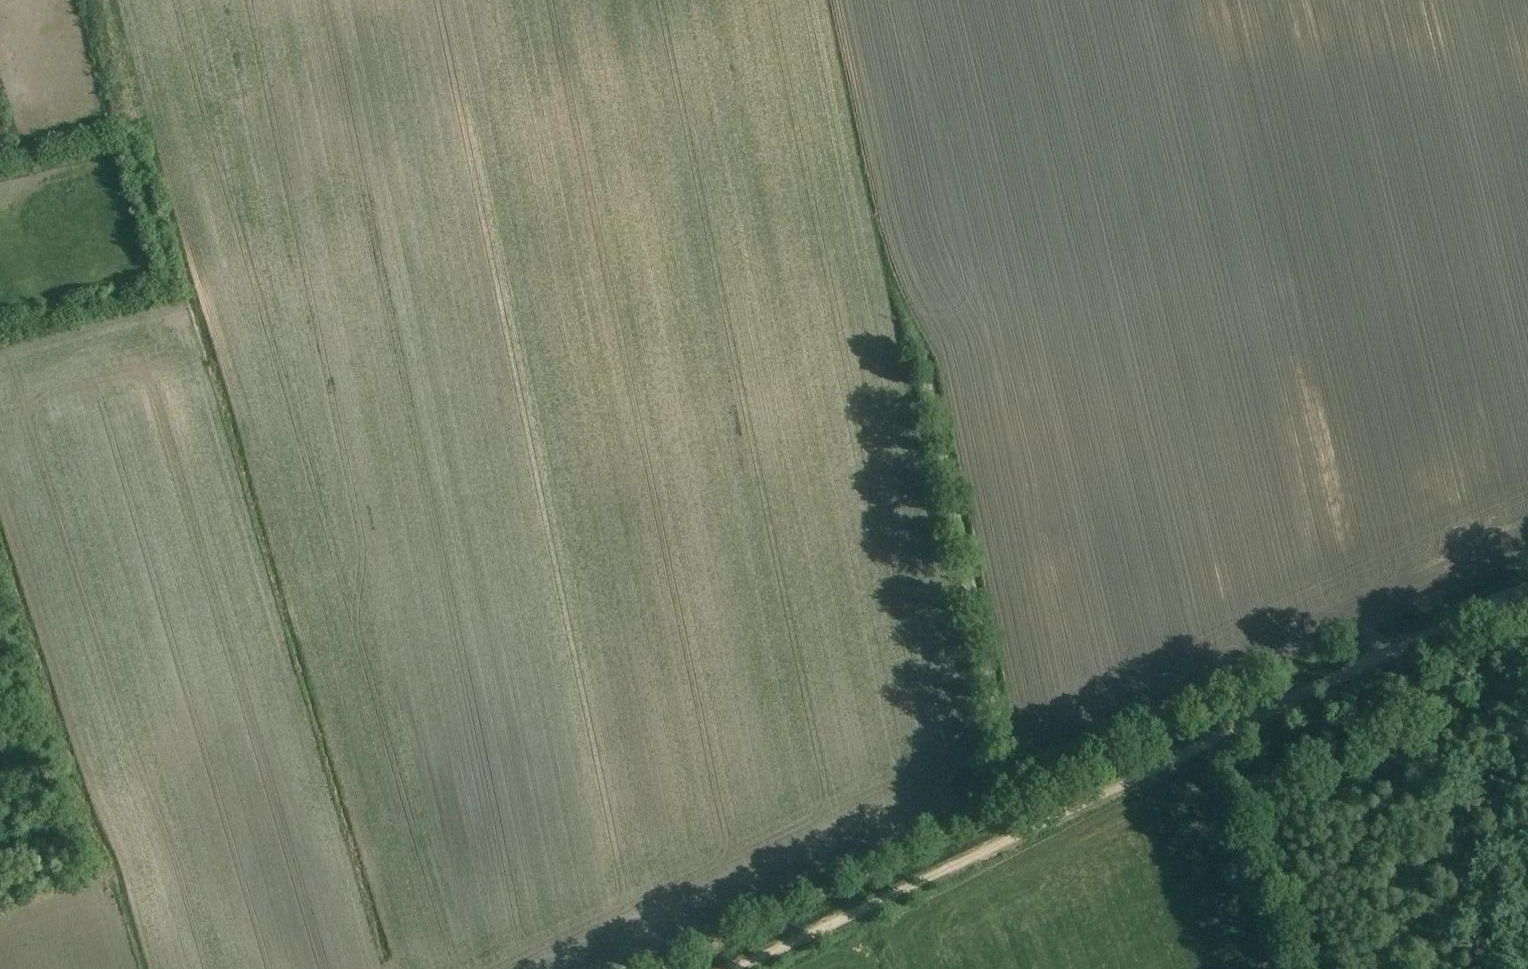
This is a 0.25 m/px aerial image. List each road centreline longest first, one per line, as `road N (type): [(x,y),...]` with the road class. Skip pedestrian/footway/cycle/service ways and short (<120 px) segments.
road 1 (track): [(736,968),(1527,594)]

